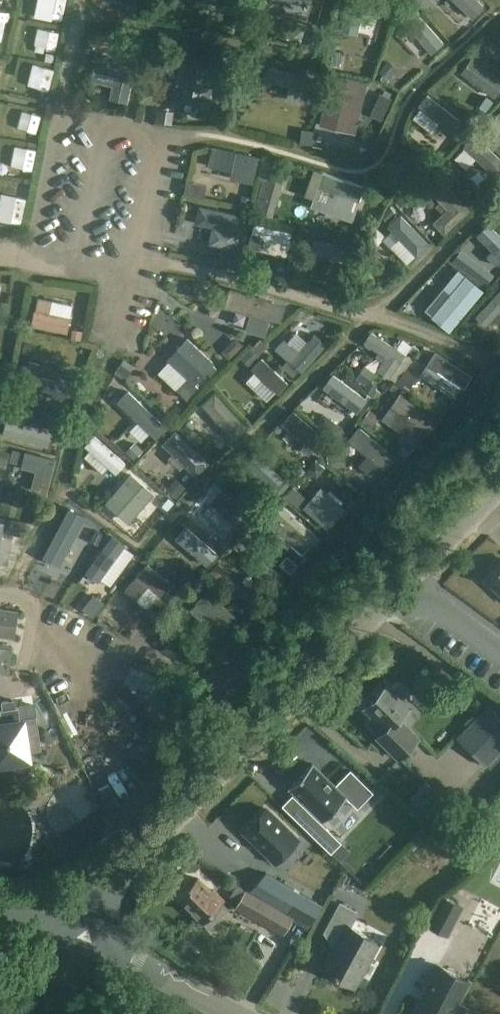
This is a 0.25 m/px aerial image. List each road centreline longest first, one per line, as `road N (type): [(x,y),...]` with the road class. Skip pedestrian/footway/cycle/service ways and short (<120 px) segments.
road 1 (unclassified): [(68,936),(499,483)]
road 2 (track): [(499,374),(277,604),(244,651),(199,678),(87,638),(62,640)]
road 3 (tertiary): [(244,1013),(68,936)]

